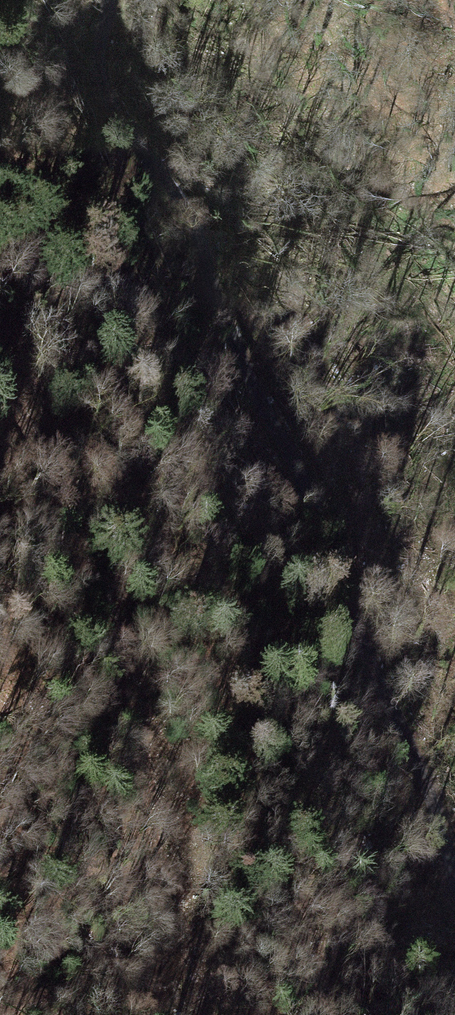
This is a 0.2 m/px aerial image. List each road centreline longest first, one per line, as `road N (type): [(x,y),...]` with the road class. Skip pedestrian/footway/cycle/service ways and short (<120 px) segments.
road 1 (unclassified): [(454,877),(437,817),(364,656),(338,562),(206,281),(198,223),(97,81),(110,0)]
road 2 (track): [(0,378),(96,589),(148,761),(160,893),(149,962),(159,1014)]

